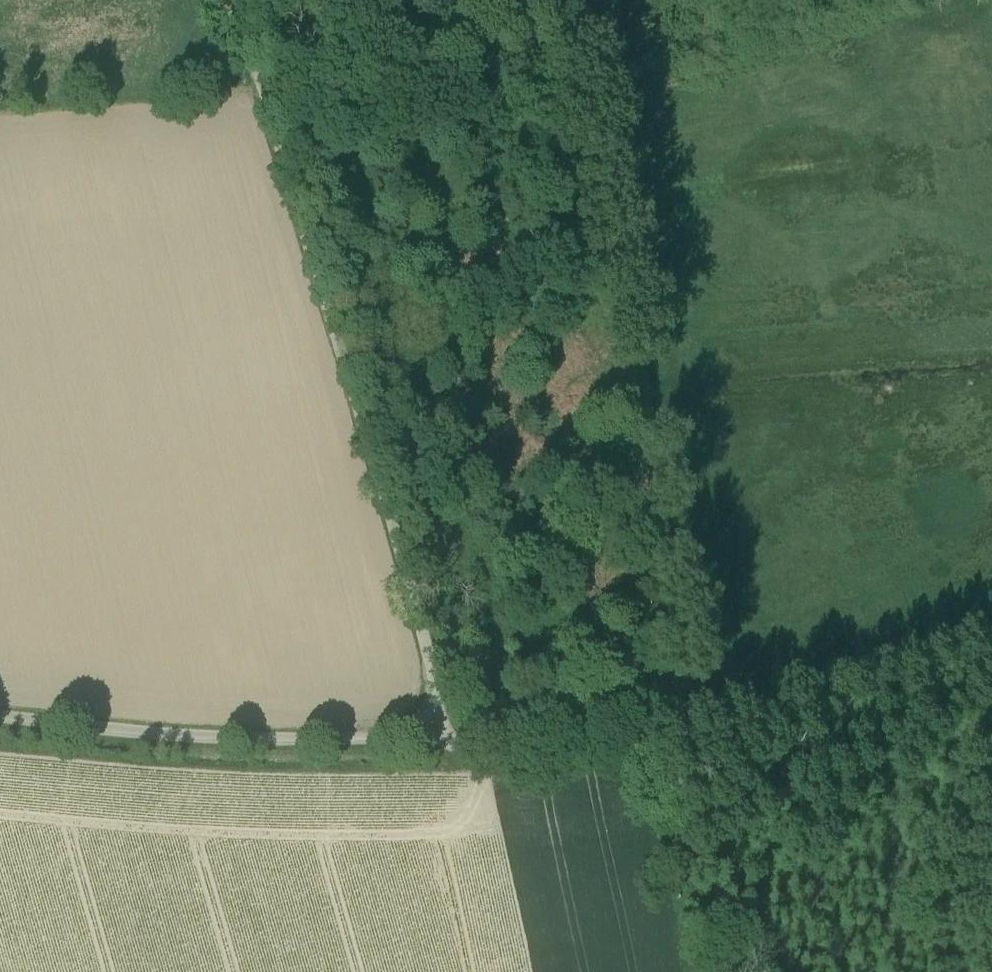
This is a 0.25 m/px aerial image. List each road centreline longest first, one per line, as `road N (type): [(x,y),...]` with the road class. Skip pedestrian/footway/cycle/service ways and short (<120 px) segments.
road 1 (unclassified): [(451,730),(231,0)]
road 2 (unclassified): [(991,640),(958,658),(668,742),(524,765),(451,730)]
road 3 (unclassified): [(451,730),(311,744),(0,719)]

